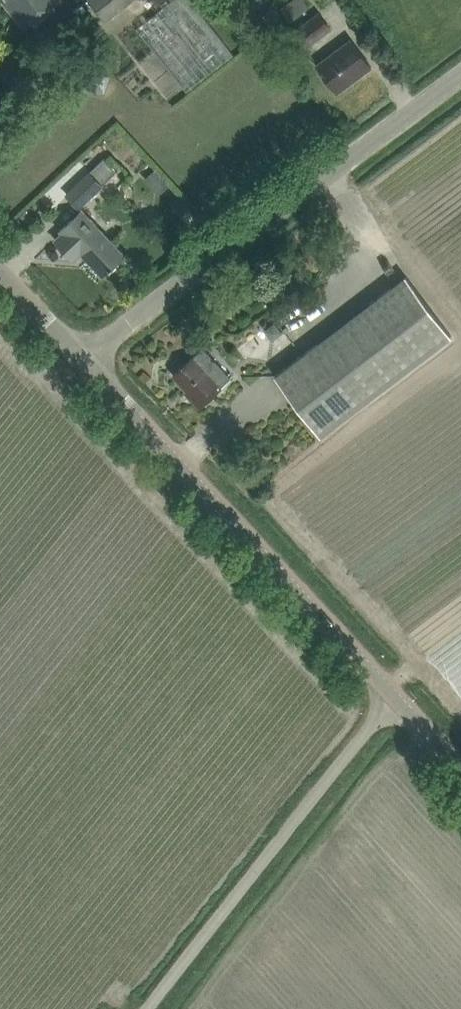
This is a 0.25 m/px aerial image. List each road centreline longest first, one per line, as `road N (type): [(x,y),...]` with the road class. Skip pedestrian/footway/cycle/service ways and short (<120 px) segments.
road 1 (unclassified): [(84,357),(460,75)]
road 2 (tertiary): [(389,685),(84,357)]
road 3 (unclassified): [(133,1008),(389,685)]

